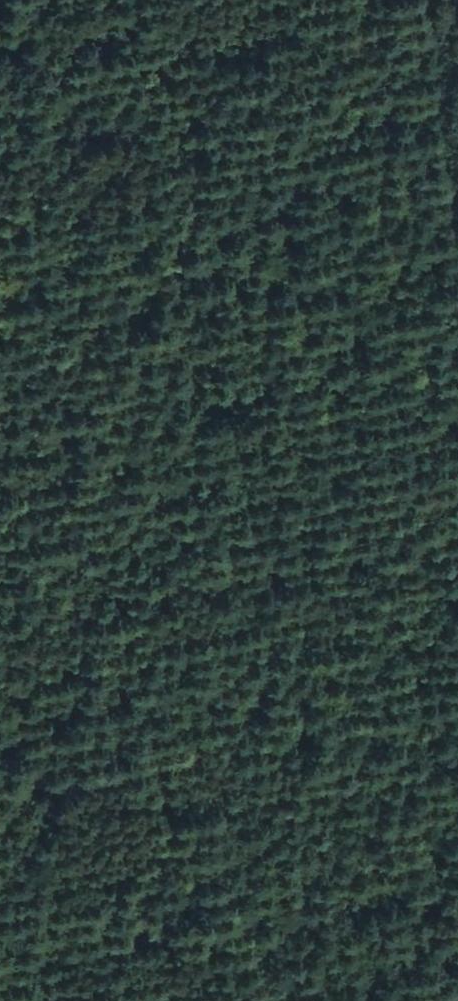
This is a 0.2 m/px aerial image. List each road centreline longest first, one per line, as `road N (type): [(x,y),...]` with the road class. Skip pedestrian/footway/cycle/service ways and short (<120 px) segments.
road 1 (track): [(438,0),(457,126)]

